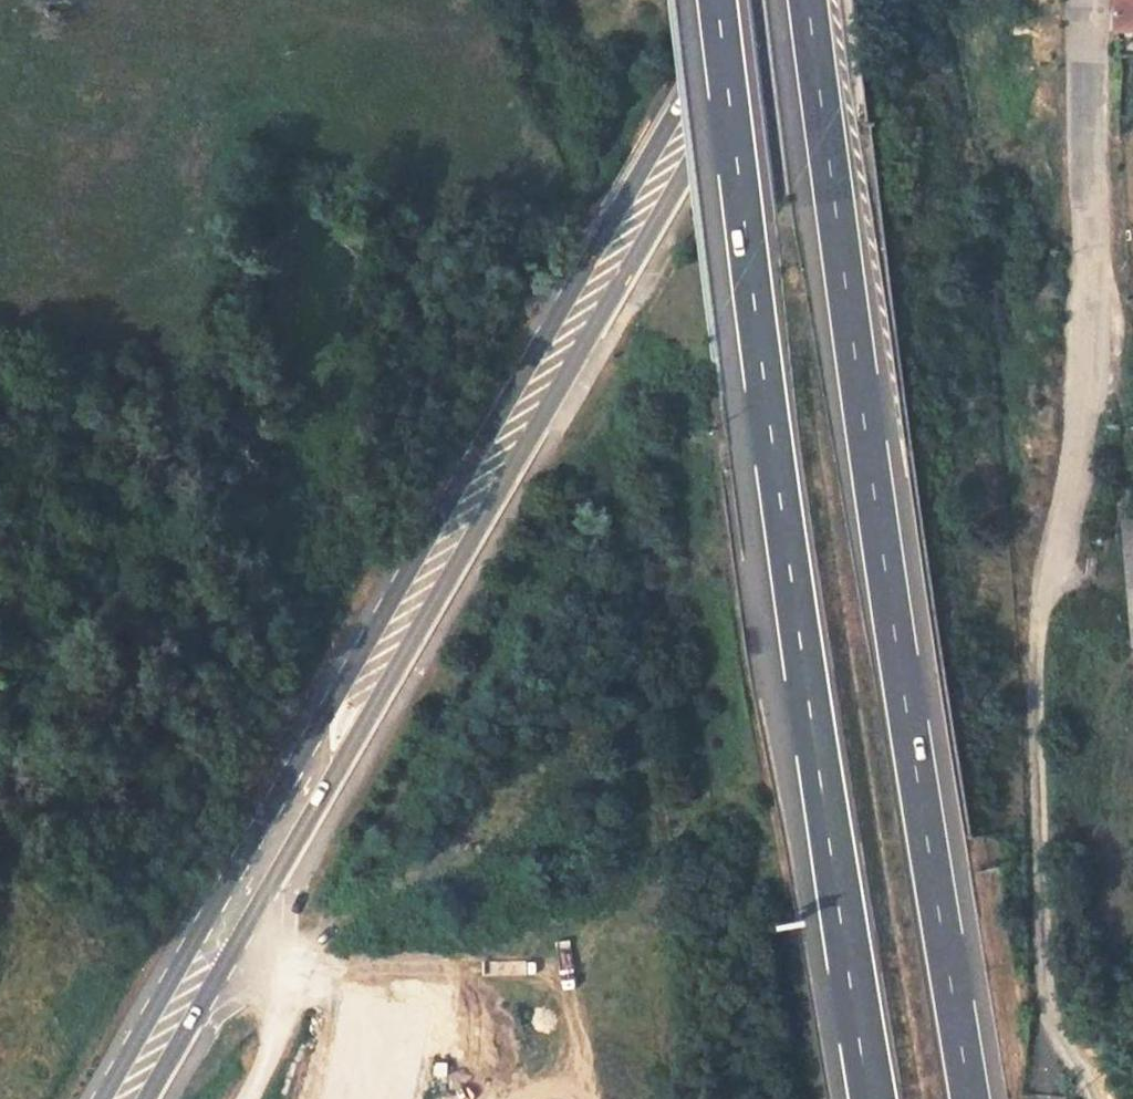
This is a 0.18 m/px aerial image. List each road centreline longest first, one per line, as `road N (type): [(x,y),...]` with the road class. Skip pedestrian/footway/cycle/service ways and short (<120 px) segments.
road 1 (motorway): [(973,1098),(876,497),(810,0)]
road 2 (motorway): [(717,0),(793,603),(875,1098)]
road 3 (primary): [(441,554),(793,0)]
road 4 (residential): [(1091,0),(1084,374),(1072,485),(1037,631)]
road 5 (primary): [(746,0),(680,132),(502,418),(441,554)]
road 6 (primary): [(218,948),(441,554)]
road 7 (unclassified): [(218,948),(272,1017),(274,1035),(244,1098)]
road 8 (primary): [(129,1098),(218,948)]

